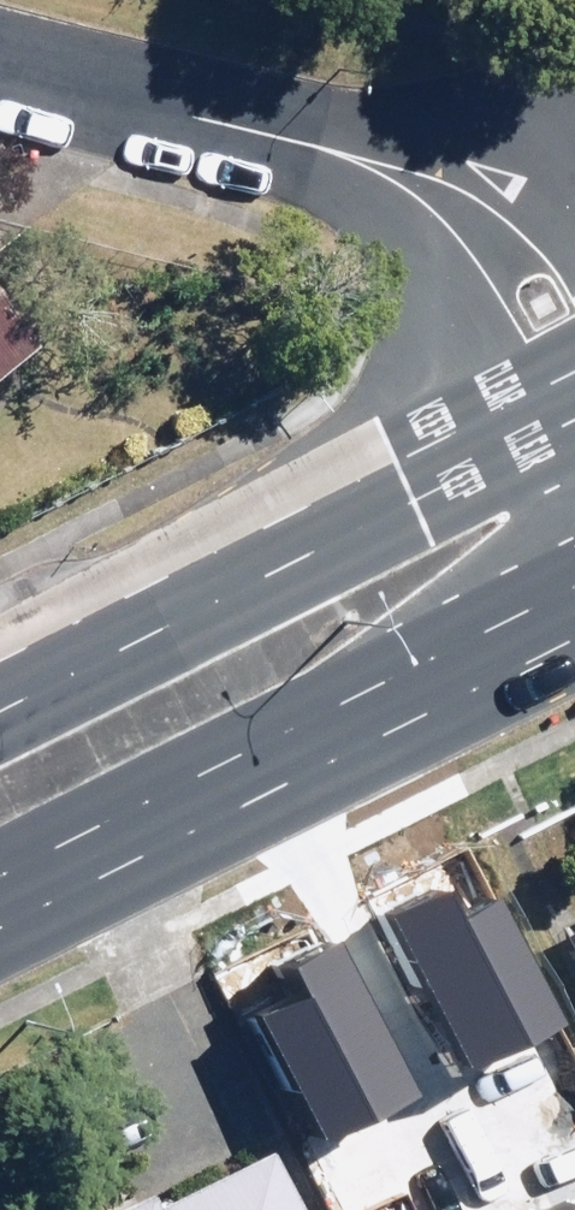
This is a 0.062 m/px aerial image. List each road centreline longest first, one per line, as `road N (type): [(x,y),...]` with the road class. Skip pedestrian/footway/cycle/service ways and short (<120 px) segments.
road 1 (primary): [(574,617),(0,910)]
road 2 (primary): [(0,709),(535,444)]
road 3 (residential): [(294,145),(0,69)]
road 4 (residential): [(294,145),(485,185),(523,208)]
road 5 (residential): [(452,268),(405,216),(294,145)]
road 6 (residential): [(535,444),(489,328),(452,268)]

